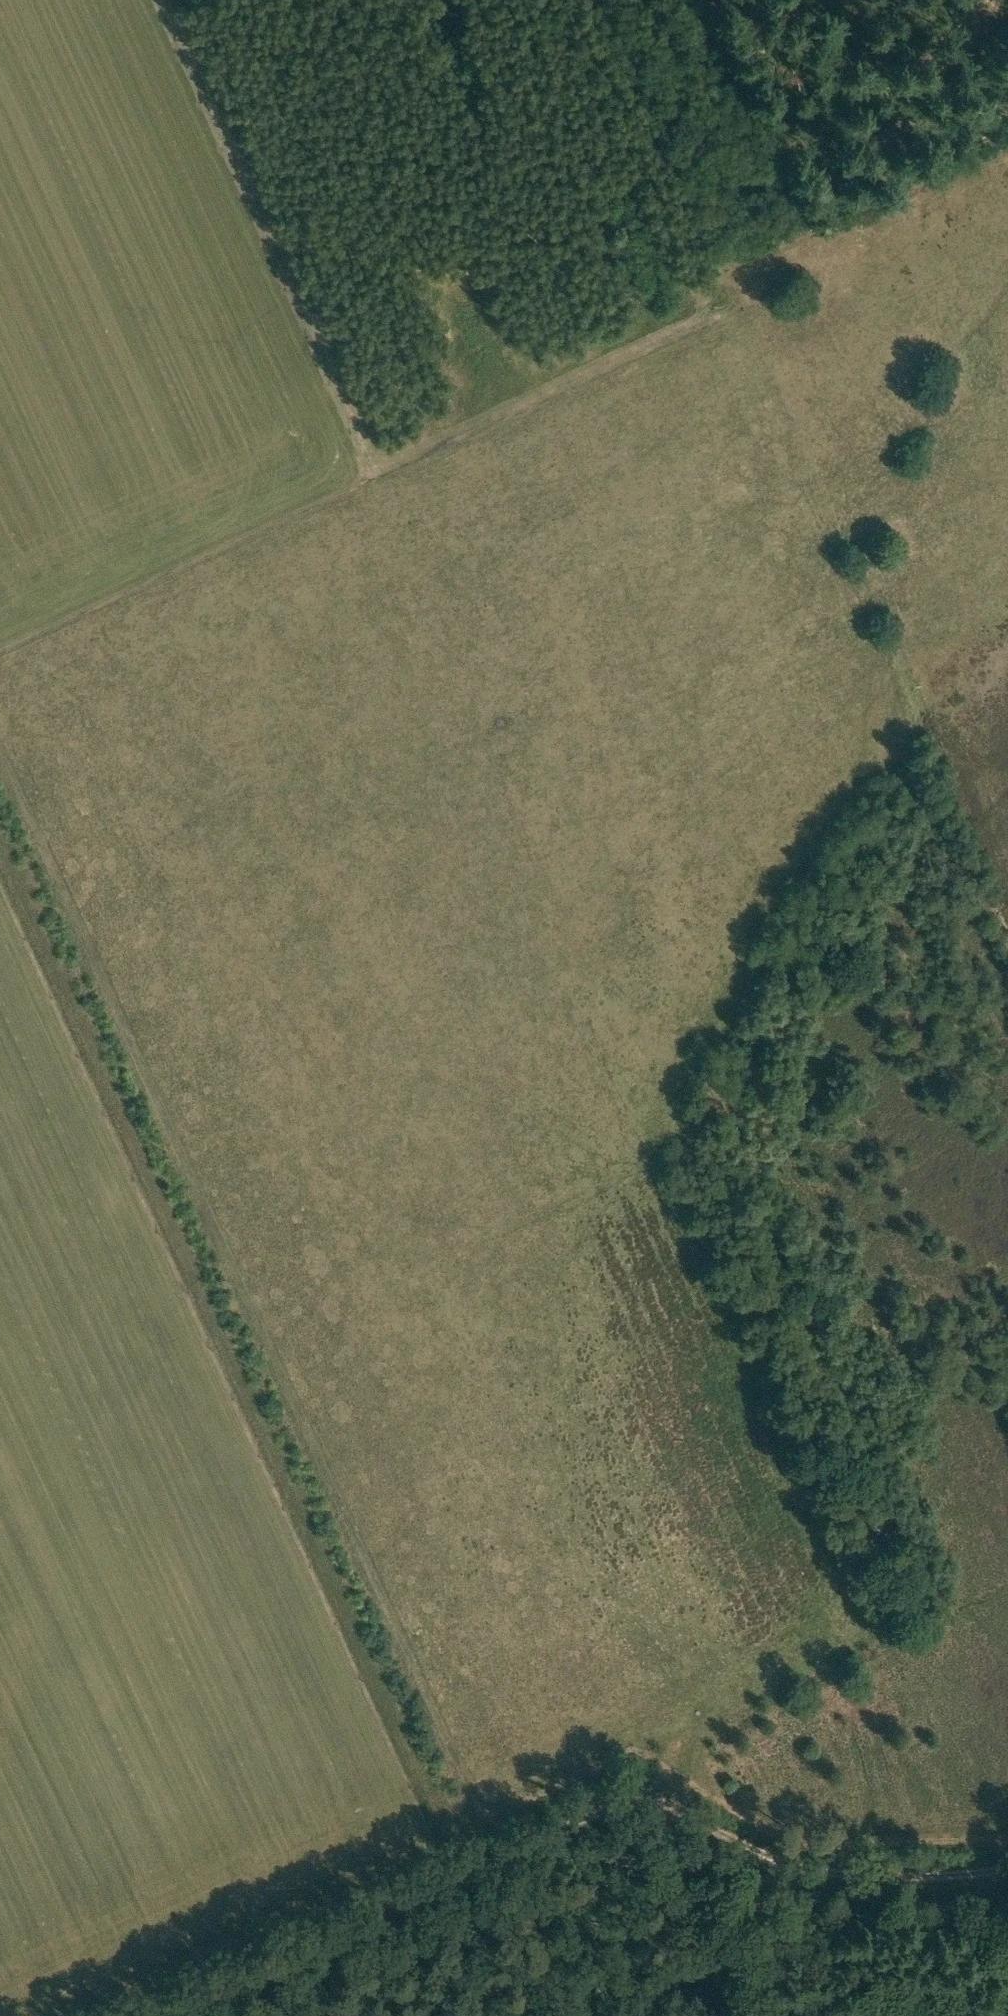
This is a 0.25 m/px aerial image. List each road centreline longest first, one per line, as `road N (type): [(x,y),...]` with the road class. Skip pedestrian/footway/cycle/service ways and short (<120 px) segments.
road 1 (track): [(145,2015),(622,1801),(648,1798),(777,1861),(828,1872),(936,1876),(1007,1866)]

